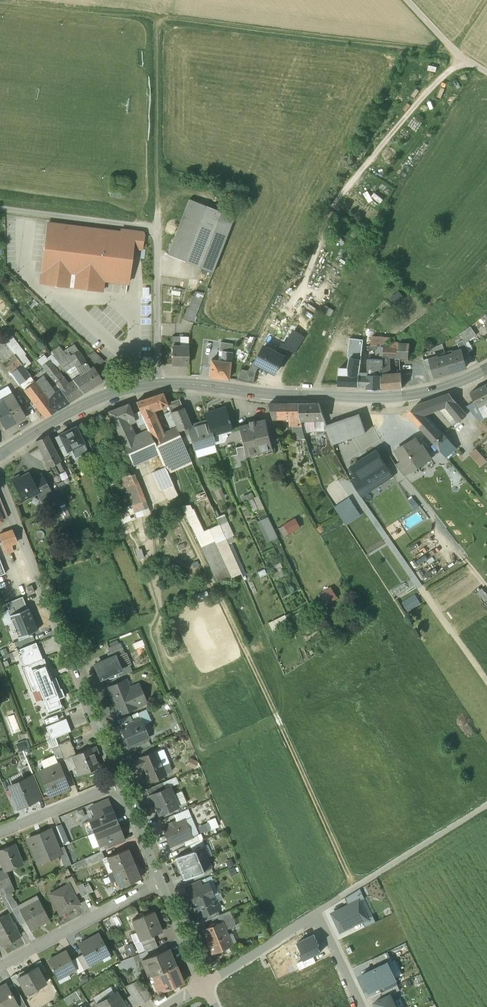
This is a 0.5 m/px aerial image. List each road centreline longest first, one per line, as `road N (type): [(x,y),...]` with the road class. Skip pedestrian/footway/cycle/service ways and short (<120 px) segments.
road 1 (track): [(358,886),(232,617),(177,509),(162,505),(146,474)]
road 2 (tertiary): [(486,370),(431,392),(382,398),(157,384)]
road 3 (residential): [(0,483),(120,784)]
road 4 (residential): [(205,984),(316,912),(361,1006)]
road 5 (track): [(486,680),(357,494)]
road 6 (track): [(316,912),(486,804)]
road 7 (residential): [(160,882),(0,967)]
road 8 (tertiary): [(157,384),(102,397),(0,455)]
road 9 (track): [(0,210),(157,230)]
road 10 (residential): [(157,384),(157,230)]
road 11 (residential): [(120,784),(0,833)]

